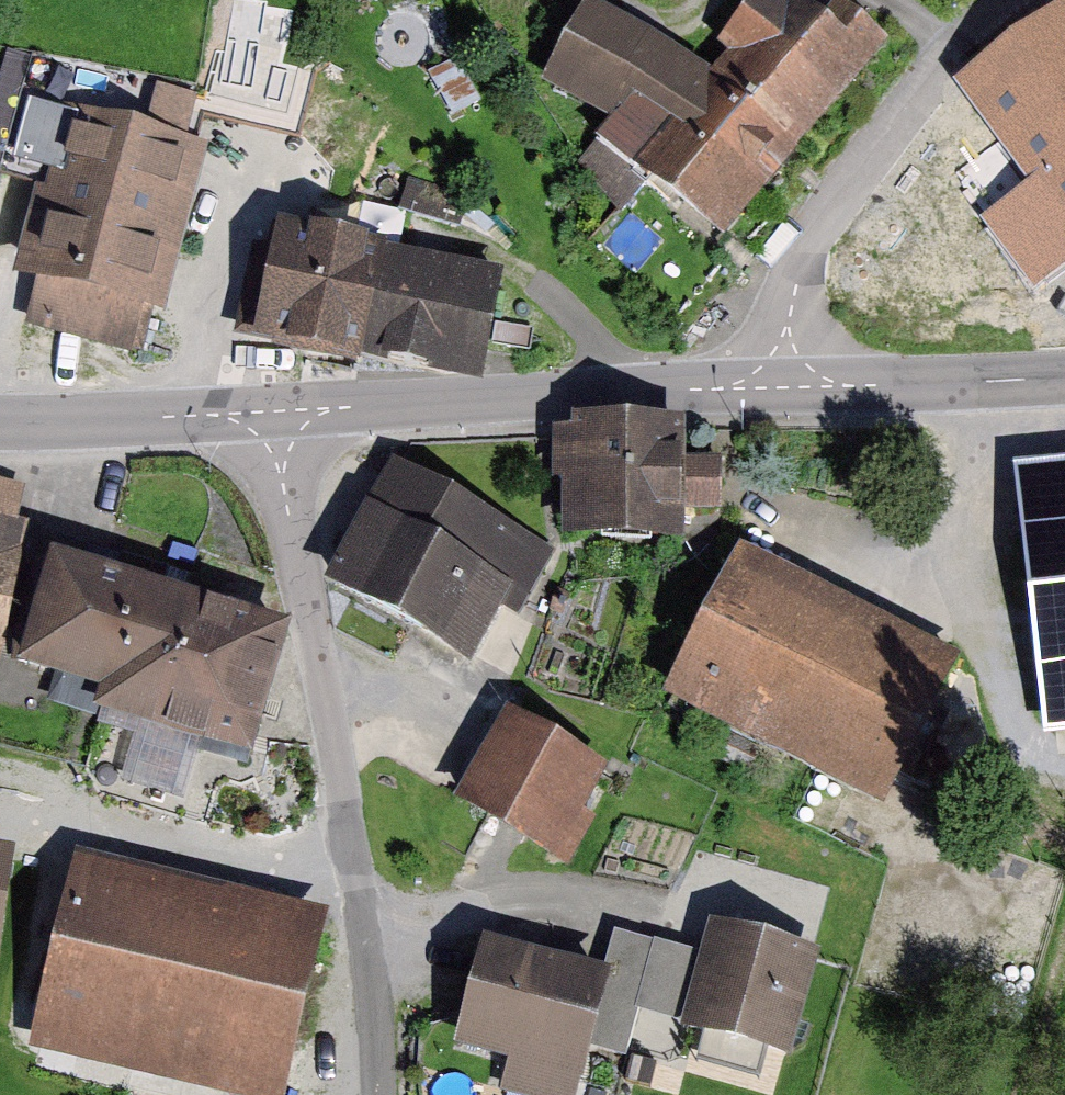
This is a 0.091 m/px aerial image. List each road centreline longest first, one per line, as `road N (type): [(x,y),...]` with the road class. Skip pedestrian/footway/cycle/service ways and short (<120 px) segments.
road 1 (unclassified): [(378,1094),(362,905),(277,429)]
road 2 (tertiary): [(783,372),(718,389),(333,408),(277,429)]
road 3 (residential): [(783,372),(796,283),(834,202),(959,50),(1024,0)]
road 4 (tertiary): [(1064,378),(844,386),(783,372)]
road 5 (tertiary): [(277,429),(218,414),(0,423)]

